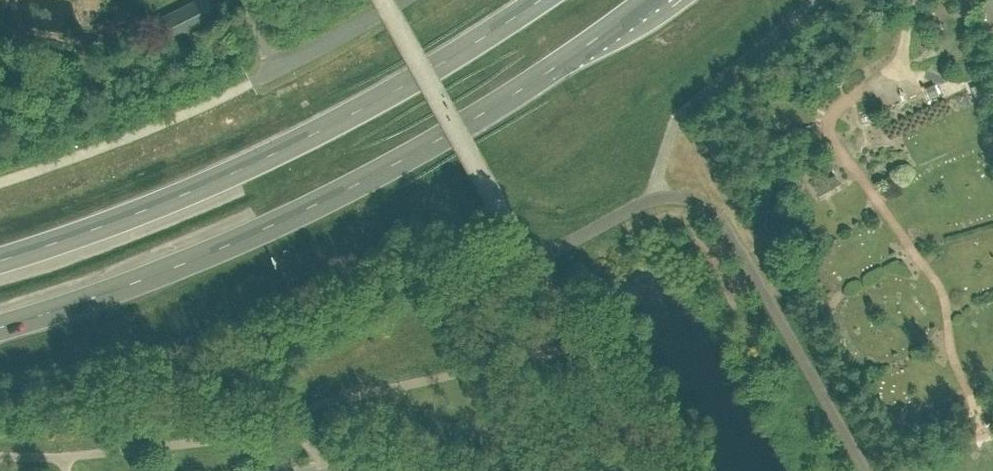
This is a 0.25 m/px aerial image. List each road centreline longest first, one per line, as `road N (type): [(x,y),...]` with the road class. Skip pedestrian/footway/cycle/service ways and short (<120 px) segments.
road 1 (primary): [(0,330),(171,272),(418,156),(647,0)]
road 2 (primary): [(543,0),(366,108),(191,192),(0,261)]
road 3 (unclassified): [(241,90),(407,0)]

